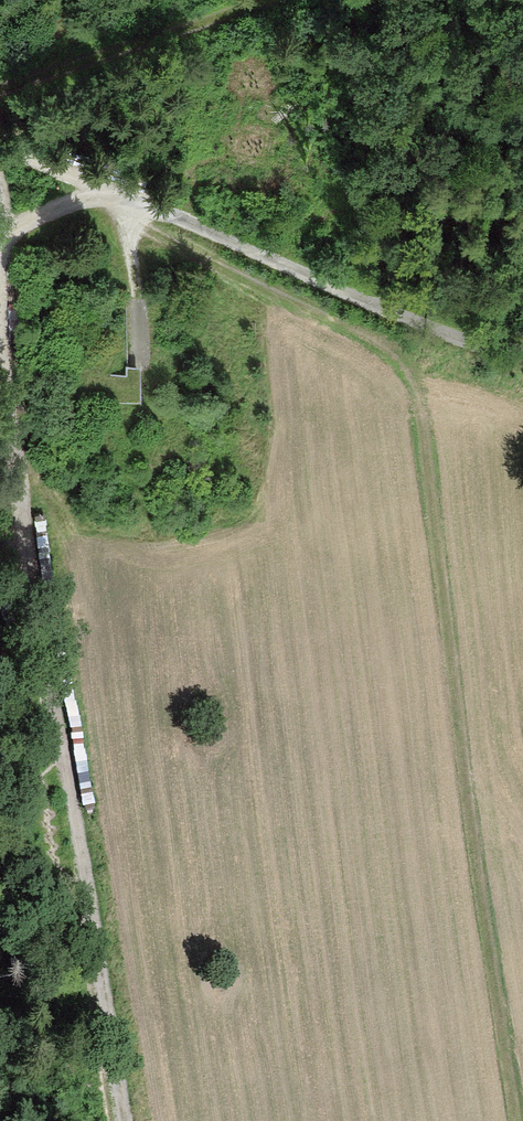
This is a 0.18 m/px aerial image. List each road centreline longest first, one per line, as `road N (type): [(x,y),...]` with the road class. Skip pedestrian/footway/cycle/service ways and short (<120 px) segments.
road 1 (track): [(521,1120),(414,387),(384,339),(226,277),(135,230)]
road 2 (track): [(118,1120),(17,503),(14,407),(0,349)]
road 3 (track): [(0,147),(482,351)]
road 4 (track): [(140,204),(136,357)]
road 5 (track): [(0,244),(110,192)]

